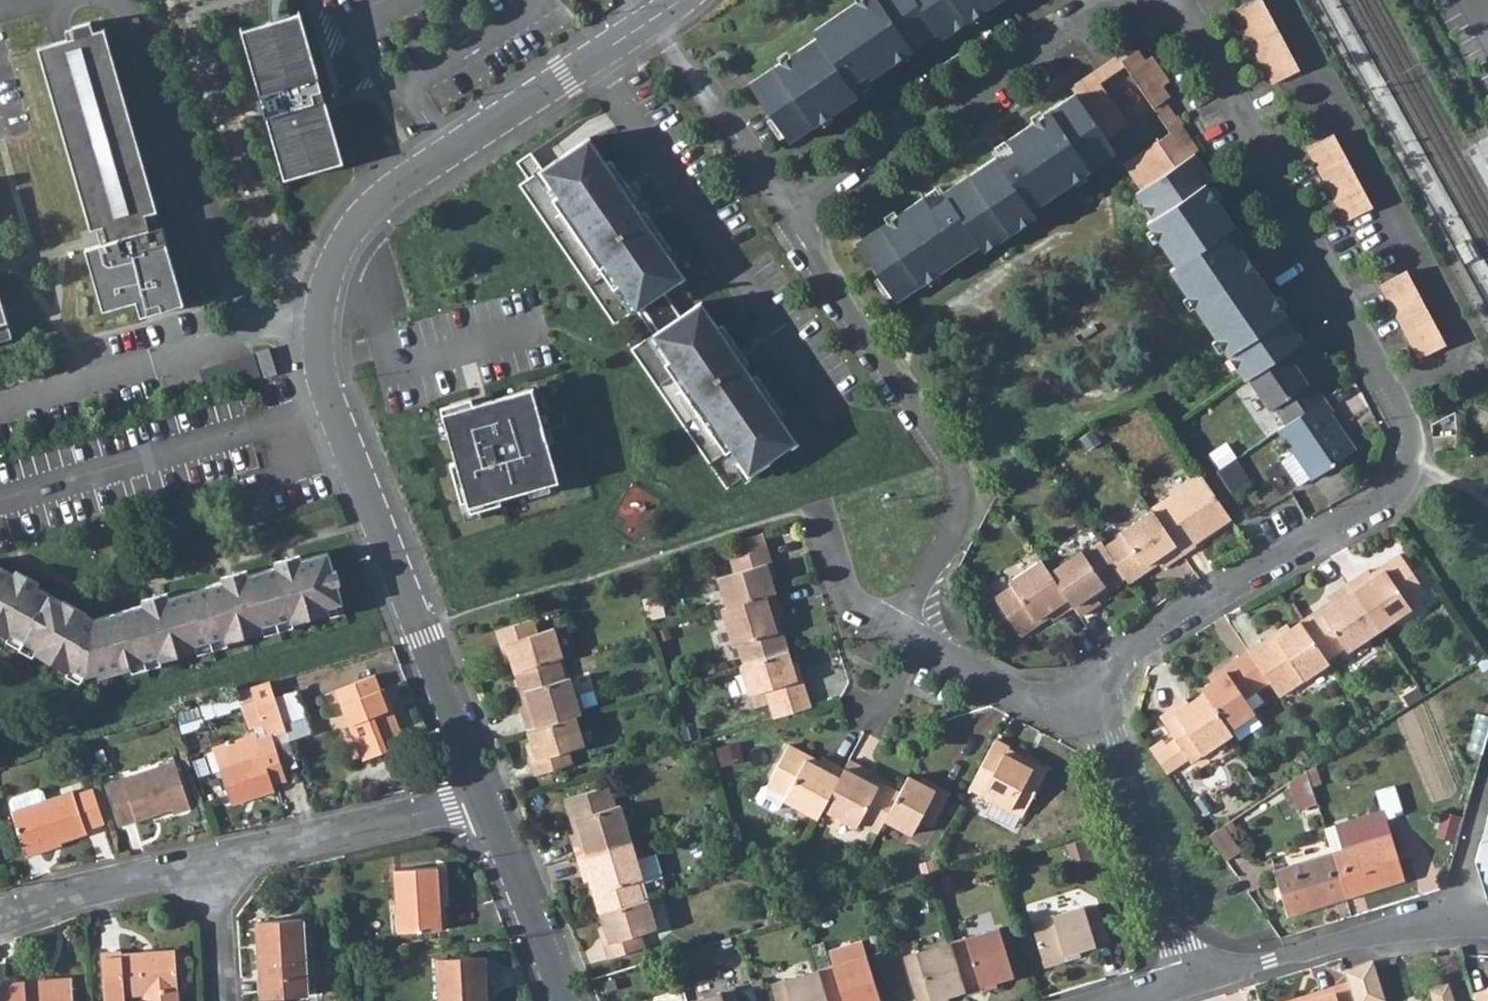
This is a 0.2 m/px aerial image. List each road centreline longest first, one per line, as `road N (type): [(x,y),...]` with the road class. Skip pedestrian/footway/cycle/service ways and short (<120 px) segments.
road 1 (residential): [(1082,701),(1108,665),(1392,497),(1410,467),(1407,421),(1196,25),(1164,0)]
road 2 (residential): [(588,60),(381,197),(339,250),(320,306),(329,394),(483,797)]
road 3 (residential): [(787,211),(959,481),(962,509),(898,634)]
road 4 (residential): [(588,60),(834,411)]
road 5 (residential): [(1100,0),(787,211)]
road 6 (residential): [(1082,701),(1109,743),(1190,978)]
road 7 (residential): [(483,797),(214,861)]
road 8 (residential): [(1190,978),(1446,922)]
road 9 (residential): [(787,211),(652,19)]
road 10 (residential): [(214,861),(87,887),(0,919)]
road 11 (residential): [(483,797),(563,1000)]
road 12 (residential): [(1082,701),(1011,690),(898,634)]
road 13 (residential): [(898,634),(848,602),(820,507)]
road 14 (residential): [(1487,773),(1446,922)]
road 15 (residential): [(214,861),(223,1000)]

